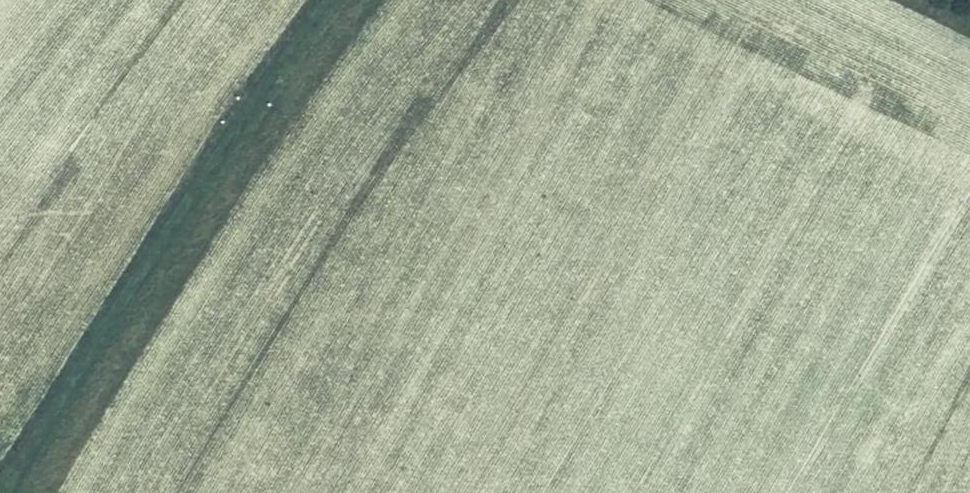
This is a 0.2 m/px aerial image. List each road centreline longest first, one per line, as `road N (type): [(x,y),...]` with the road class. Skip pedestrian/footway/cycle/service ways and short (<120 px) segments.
road 1 (track): [(341,0),(8,492)]

